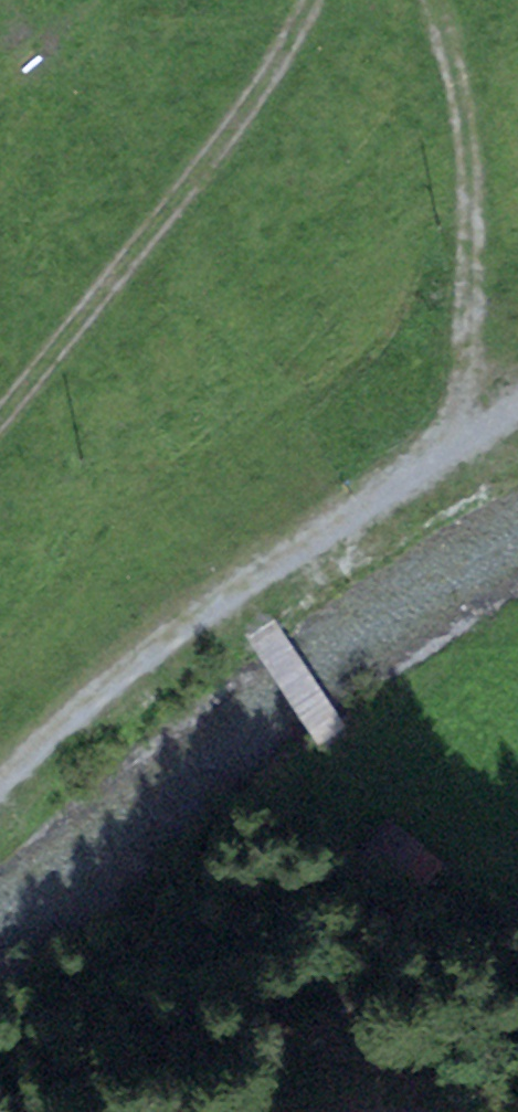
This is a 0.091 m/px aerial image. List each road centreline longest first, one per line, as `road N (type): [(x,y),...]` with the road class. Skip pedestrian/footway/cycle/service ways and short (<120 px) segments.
road 1 (track): [(473,430),(253,604),(0,769)]
road 2 (track): [(311,0),(268,90),(162,250),(0,435)]
road 3 (track): [(446,0),(486,164),(473,430)]
road 4 (track): [(253,604),(262,632),(332,732),(330,766),(369,785)]

